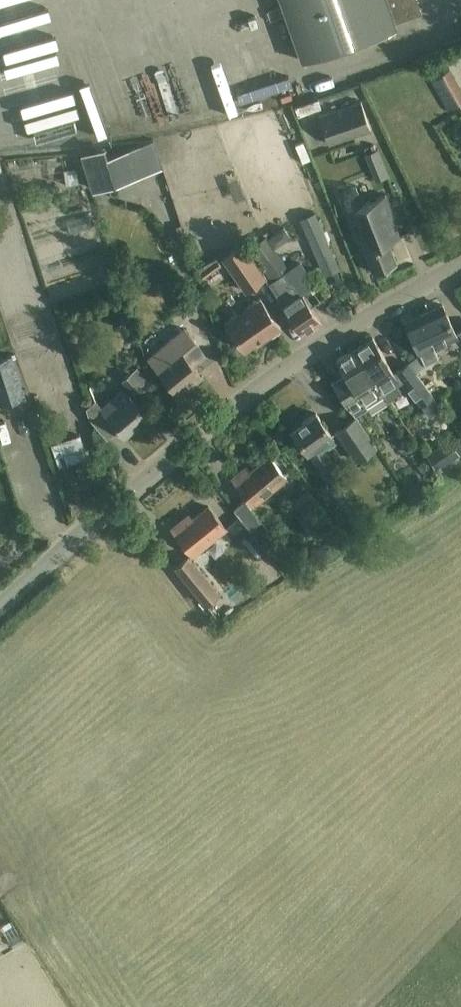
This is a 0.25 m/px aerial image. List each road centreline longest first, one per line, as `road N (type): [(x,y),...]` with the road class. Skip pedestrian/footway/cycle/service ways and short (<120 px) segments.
road 1 (unclassified): [(460,256),(267,381),(0,606)]

